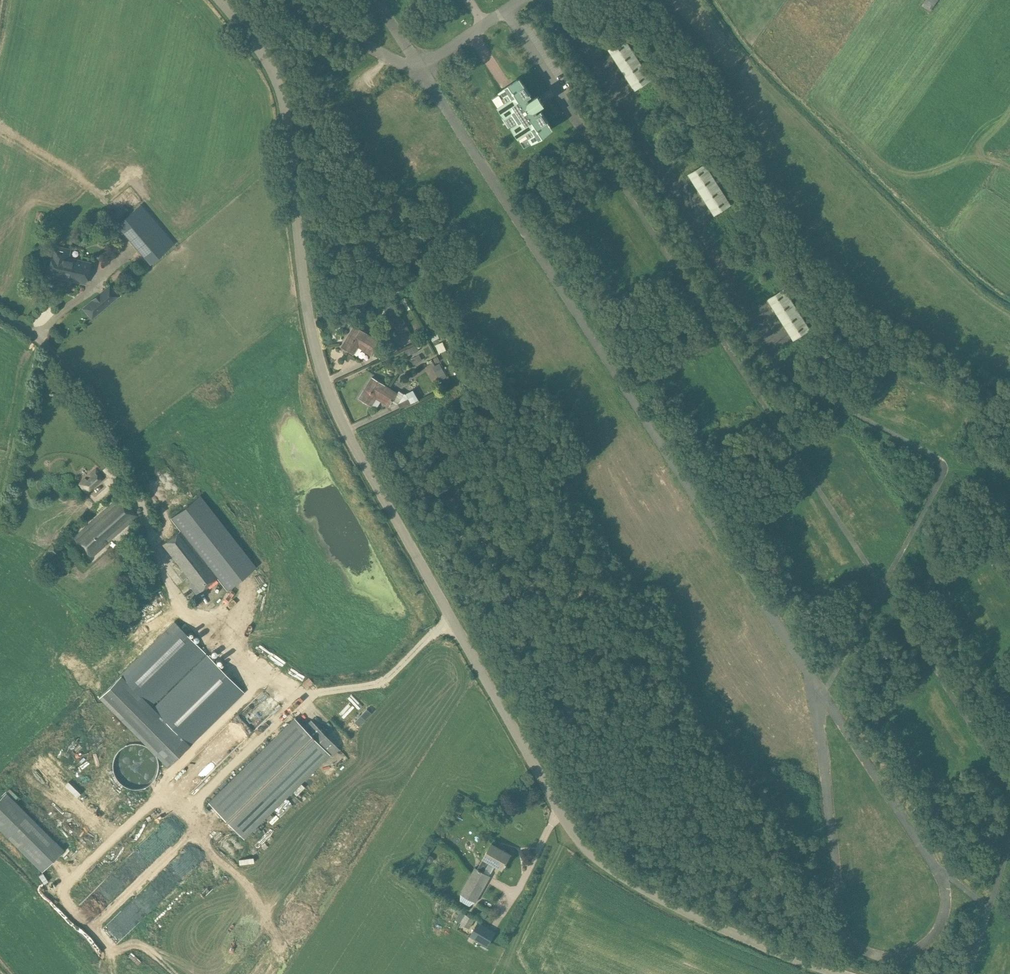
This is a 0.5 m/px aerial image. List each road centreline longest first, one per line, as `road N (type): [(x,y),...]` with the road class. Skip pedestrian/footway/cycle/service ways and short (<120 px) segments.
road 1 (unclassified): [(453,616),(338,398),(313,312),(288,109),(265,51),(220,0)]
road 2 (unclassified): [(845,973),(722,929),(607,864),(570,824),(453,616)]
road 3 (unclassified): [(181,606),(115,437),(37,337),(0,316)]
road 4 (unclassified): [(453,616),(382,685),(310,694)]
road 5 (residential): [(287,0),(412,69),(420,65)]

